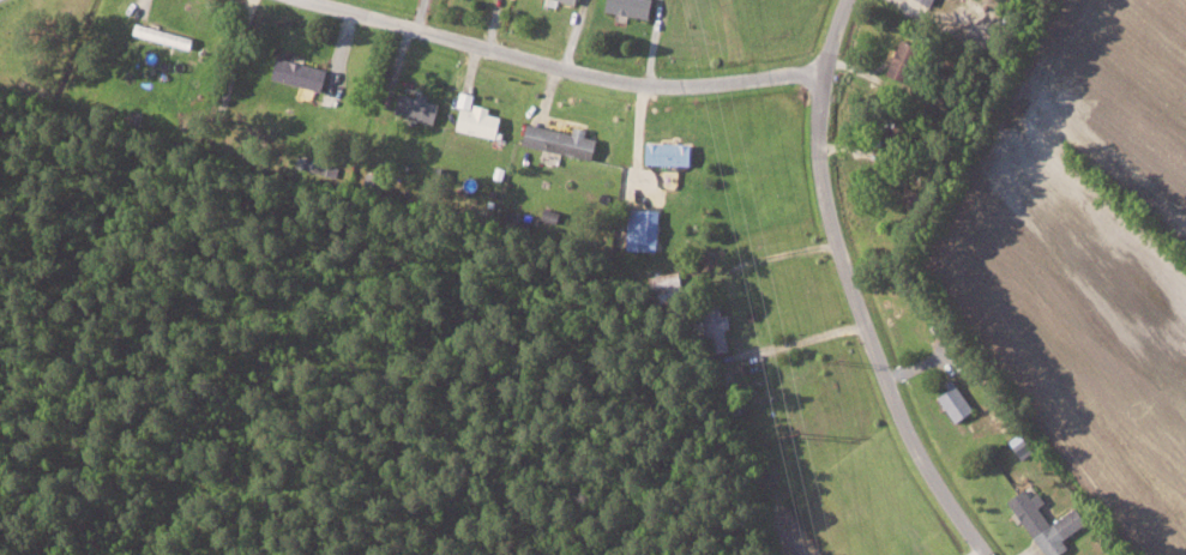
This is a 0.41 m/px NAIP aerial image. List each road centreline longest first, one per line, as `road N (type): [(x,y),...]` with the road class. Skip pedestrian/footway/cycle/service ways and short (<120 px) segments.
road 1 (residential): [(843,0),(814,102),(814,157),(829,224),(916,453),(983,554)]
road 2 (residential): [(311,0),(594,77),(673,90),(823,67)]

